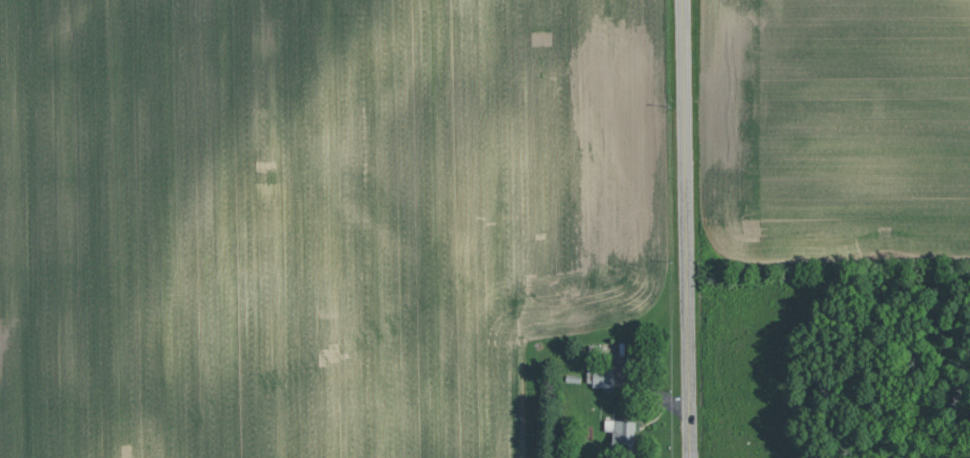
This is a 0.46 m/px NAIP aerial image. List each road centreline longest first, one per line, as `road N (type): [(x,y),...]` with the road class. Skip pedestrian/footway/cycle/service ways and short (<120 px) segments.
road 1 (residential): [(691,457),(685,0)]

